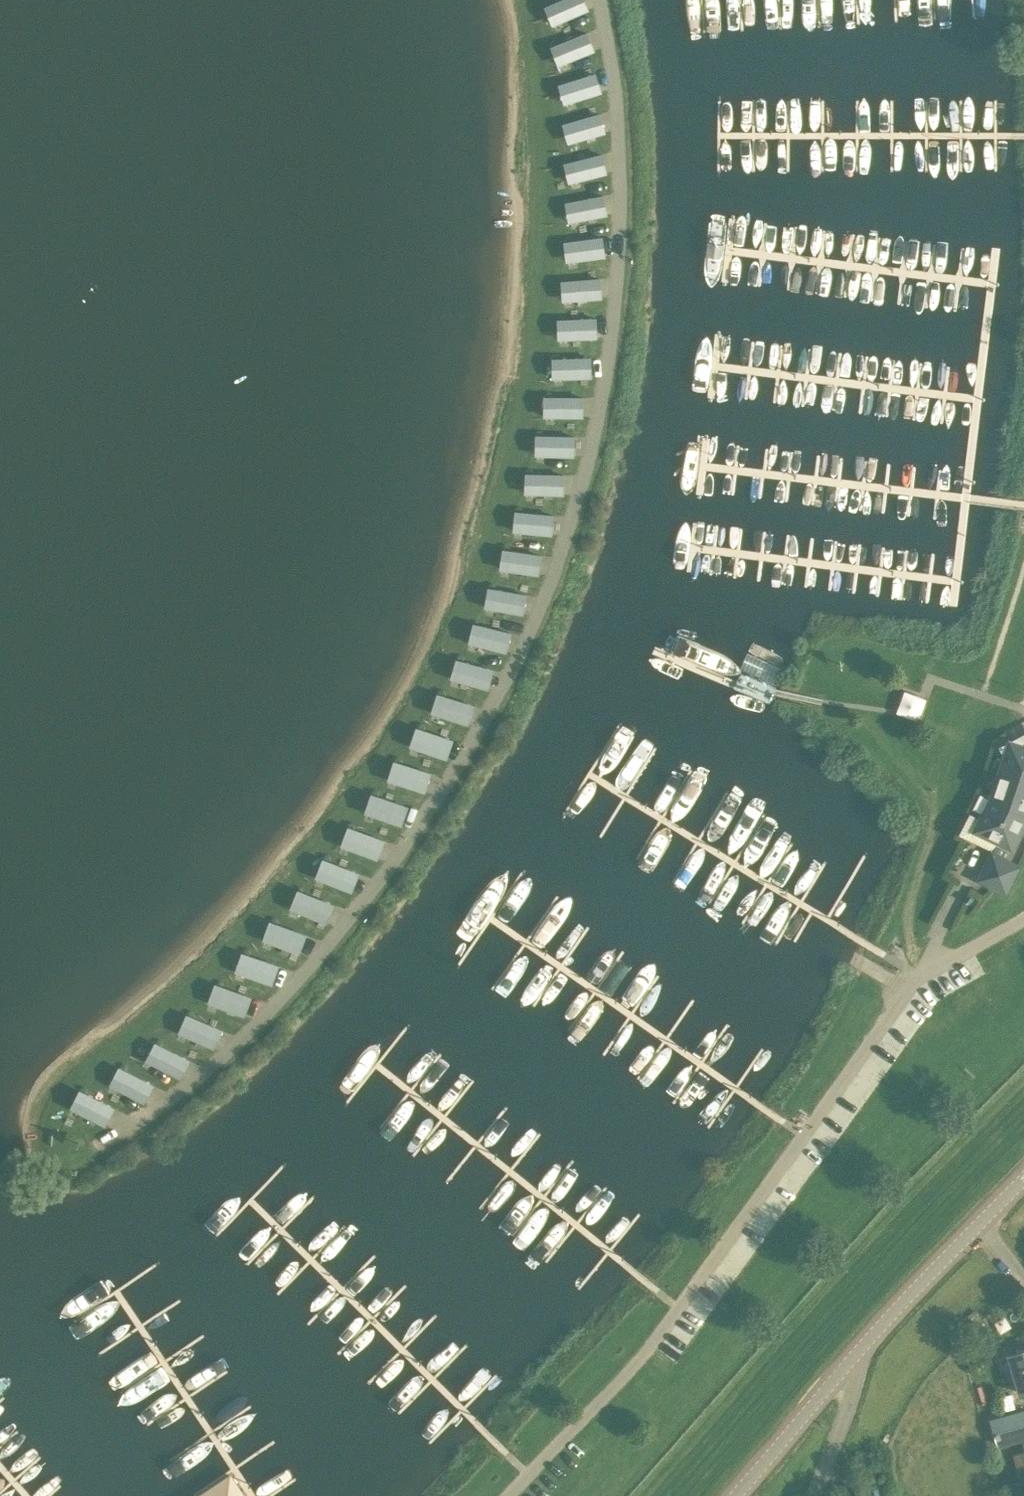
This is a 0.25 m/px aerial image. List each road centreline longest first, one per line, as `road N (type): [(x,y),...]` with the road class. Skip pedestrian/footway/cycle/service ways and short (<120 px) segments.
road 1 (unclassified): [(860,1355),(1023,1180)]
road 2 (unclassified): [(734,1495),(860,1355)]
road 3 (residential): [(810,1495),(846,1420),(860,1355)]

